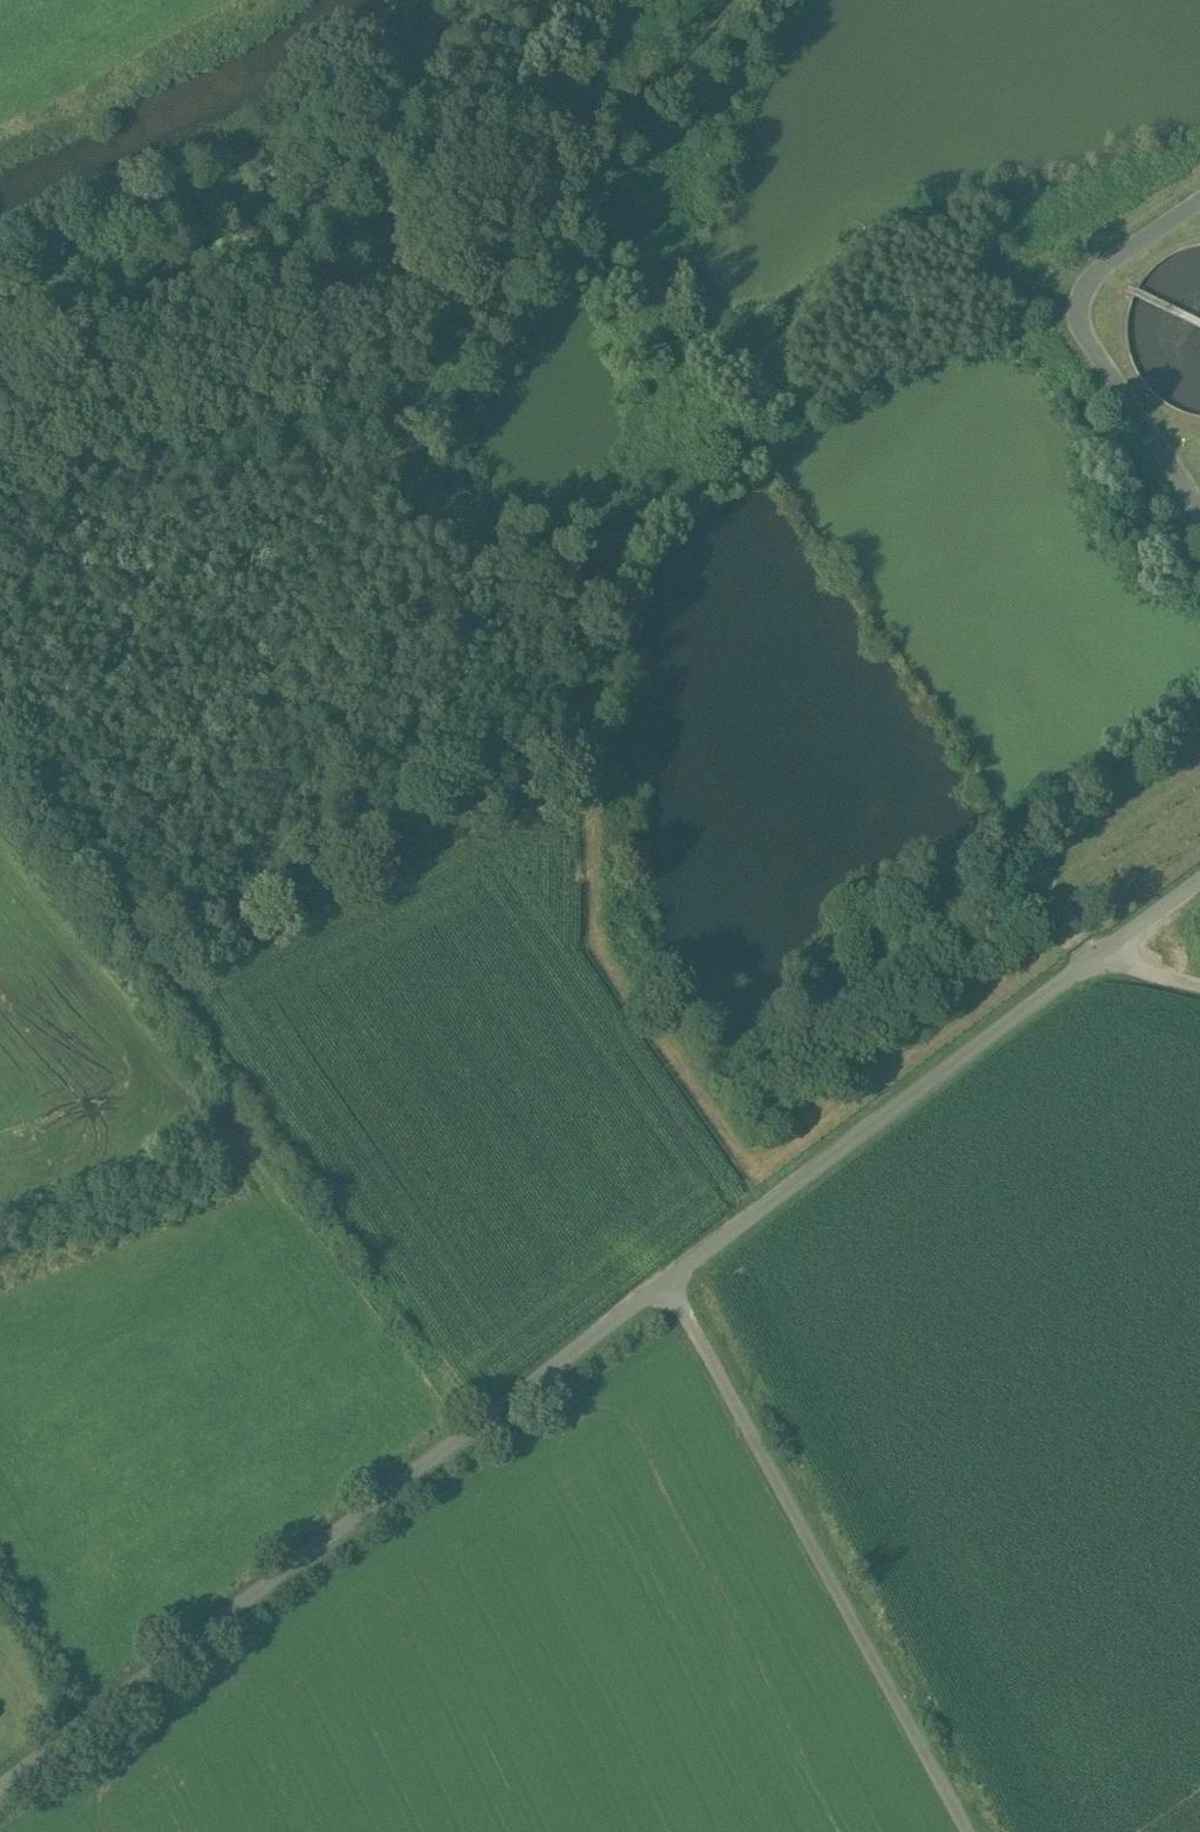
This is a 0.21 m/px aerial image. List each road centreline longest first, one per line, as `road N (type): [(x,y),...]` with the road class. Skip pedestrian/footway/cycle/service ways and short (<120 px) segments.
road 1 (unclassified): [(663,1285),(0,1789)]
road 2 (unclassified): [(663,1285),(971,1831)]
road 3 (unclassified): [(1100,956),(663,1285)]
road 4 (unclassified): [(1199,882),(1100,956)]

